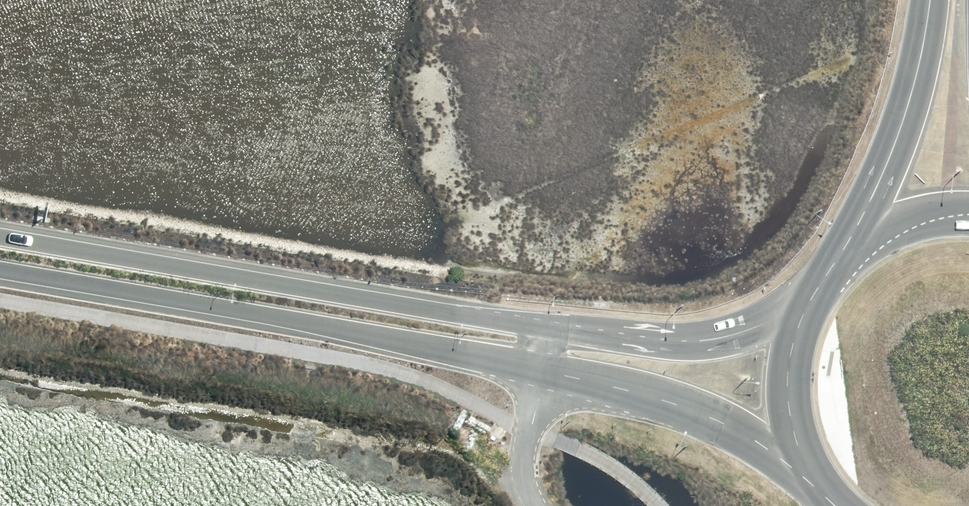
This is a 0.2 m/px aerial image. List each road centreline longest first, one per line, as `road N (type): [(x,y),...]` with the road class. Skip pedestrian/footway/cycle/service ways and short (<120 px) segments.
road 1 (tertiary): [(800,454),(660,392),(0,272)]
road 2 (tertiary): [(0,236),(636,340),(704,342),(804,308)]
road 3 (trunk): [(863,240),(920,78),(932,0)]
road 4 (trunk): [(800,454),(787,406),(789,356),(804,308)]

